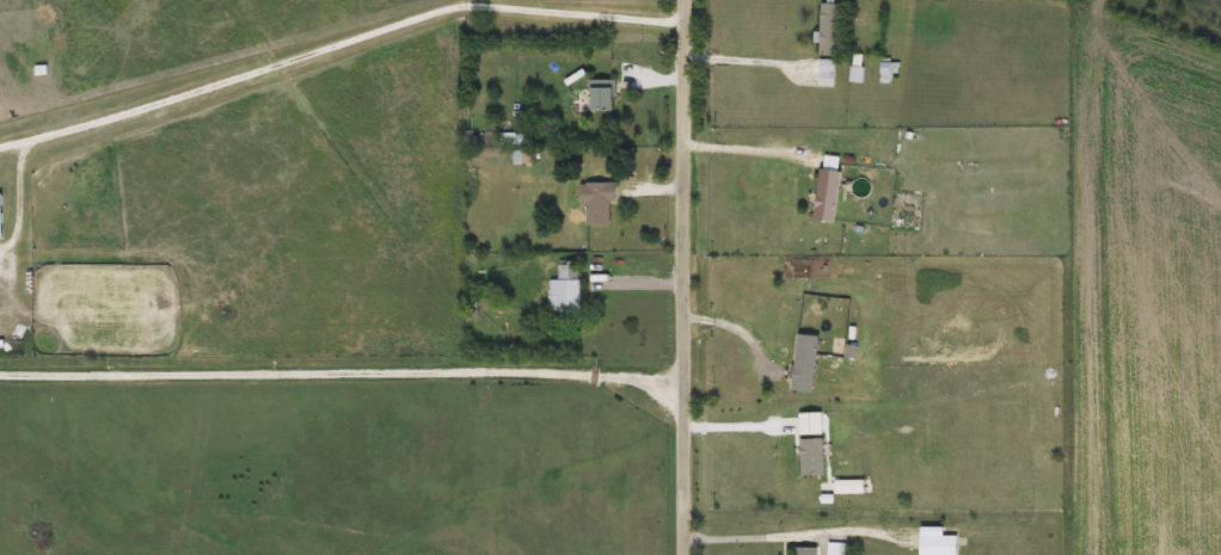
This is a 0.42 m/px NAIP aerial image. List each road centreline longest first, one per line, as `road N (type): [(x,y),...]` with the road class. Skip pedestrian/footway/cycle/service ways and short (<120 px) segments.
road 1 (residential): [(688,0),(685,554)]

